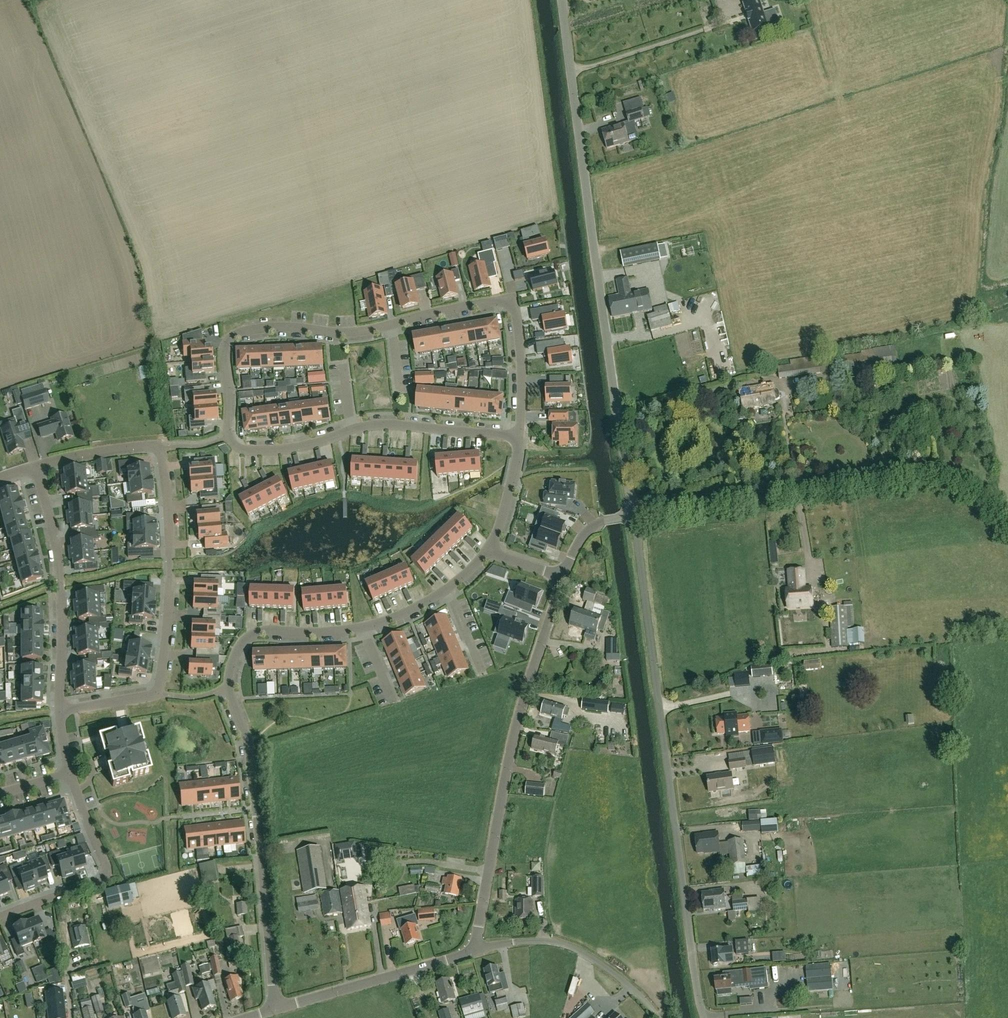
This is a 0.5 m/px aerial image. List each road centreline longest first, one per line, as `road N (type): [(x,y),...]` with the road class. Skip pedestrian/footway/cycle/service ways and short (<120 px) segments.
road 1 (unclassified): [(635,517),(562,0)]
road 2 (unclassified): [(704,1017),(635,517)]
road 3 (unclassified): [(1007,518),(971,484),(925,475),(635,517)]
road 4 (residential): [(228,439),(224,349),(232,335),(298,327),(351,333),(508,303)]
road 5 (unclassified): [(476,950),(516,728),(565,579)]
road 6 (residential): [(275,1010),(249,752),(226,688)]
road 7 (residential): [(228,439),(247,450),(282,449),(392,425),(520,436)]
road 8 (residential): [(33,467),(57,558),(59,708)]
road 9 (residential): [(160,450),(168,600),(157,689)]
road 10 (unclassified): [(275,1010),(476,950)]
road 11 (unclassified): [(658,1017),(588,955),(560,944),(476,950)]
road 12 (residential): [(226,688),(236,650),(255,634),(364,628)]
road 13 (residential): [(520,436),(520,349),(508,303)]
road 14 (residential): [(160,450),(144,446),(33,467)]
road 15 (residential): [(486,552),(520,436)]

